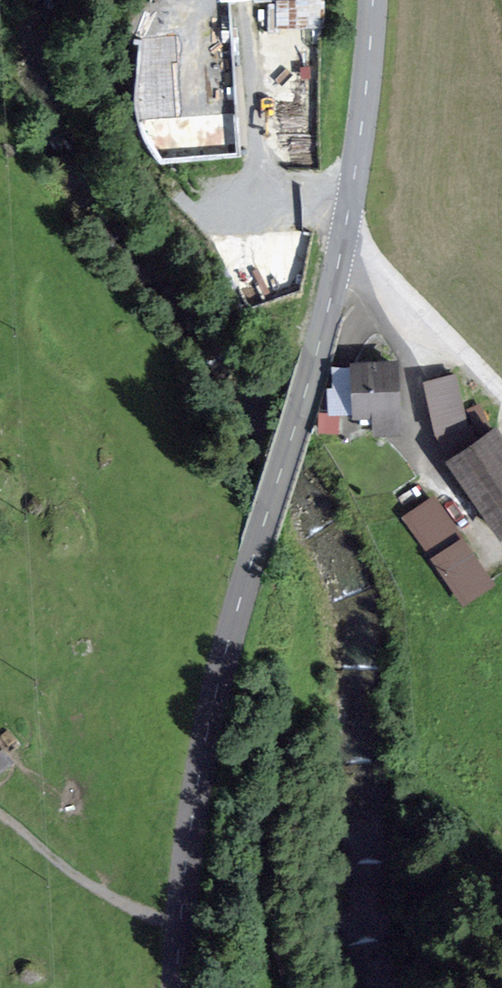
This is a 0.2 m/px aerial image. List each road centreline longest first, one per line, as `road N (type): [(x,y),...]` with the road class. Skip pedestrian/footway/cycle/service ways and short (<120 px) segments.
road 1 (tertiary): [(178,987),(207,734),(342,251),(373,0)]
road 2 (track): [(182,925),(118,899),(0,814)]
road 3 (track): [(342,251),(501,388)]

